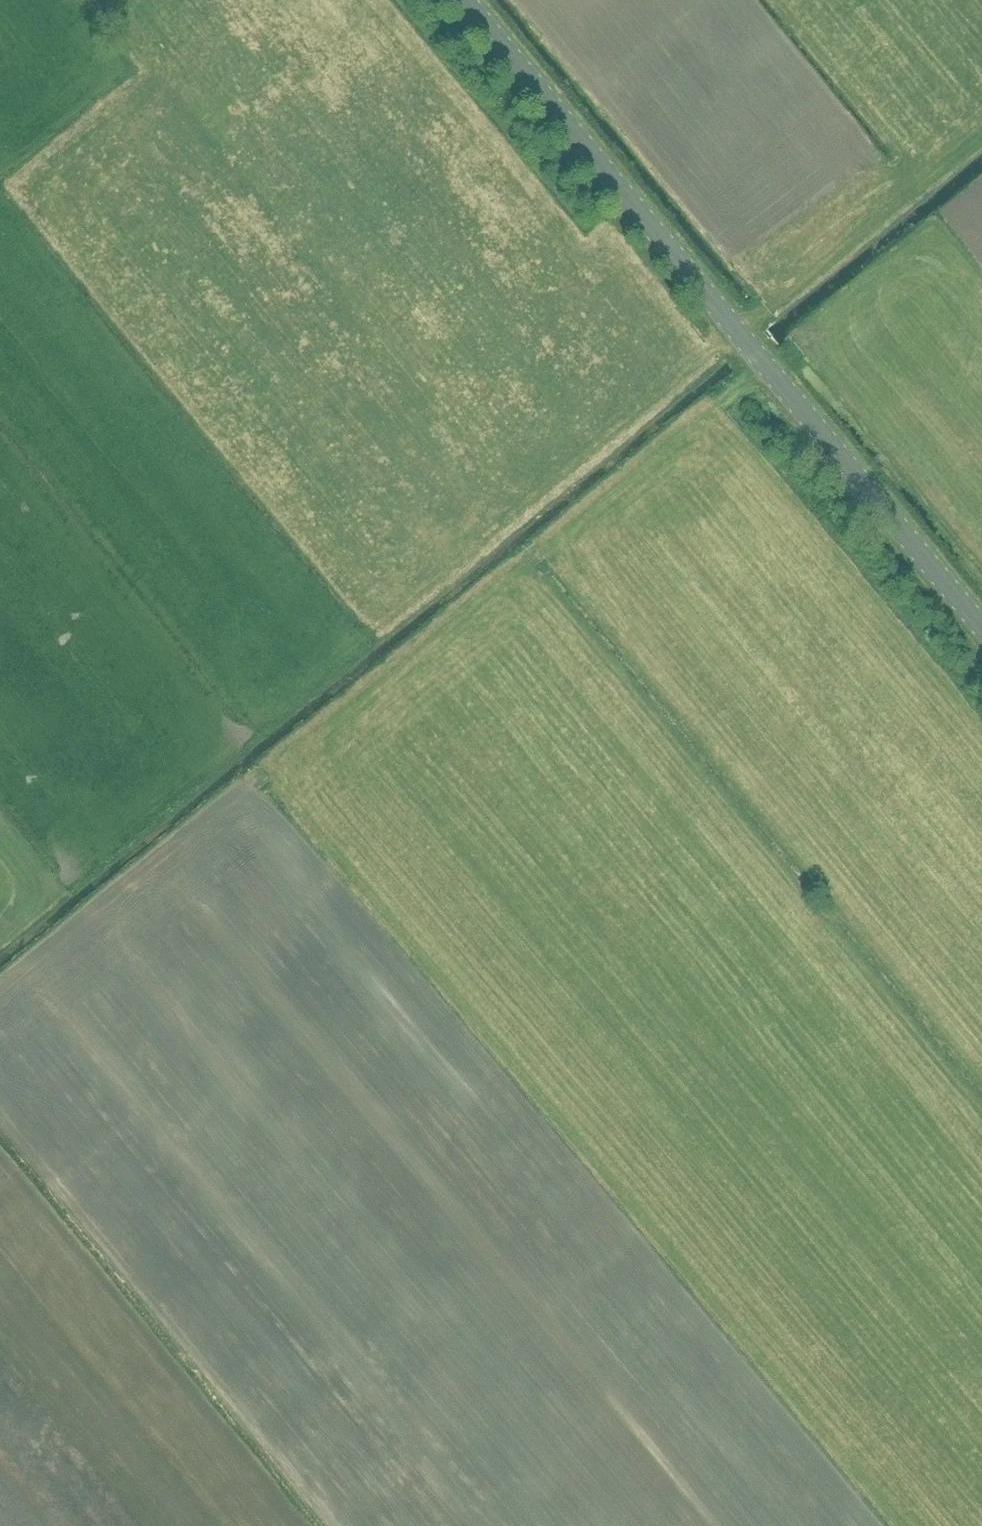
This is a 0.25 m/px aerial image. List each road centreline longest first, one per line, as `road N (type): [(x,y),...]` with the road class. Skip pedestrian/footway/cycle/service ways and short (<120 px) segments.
road 1 (unclassified): [(981,627),(467,0)]

